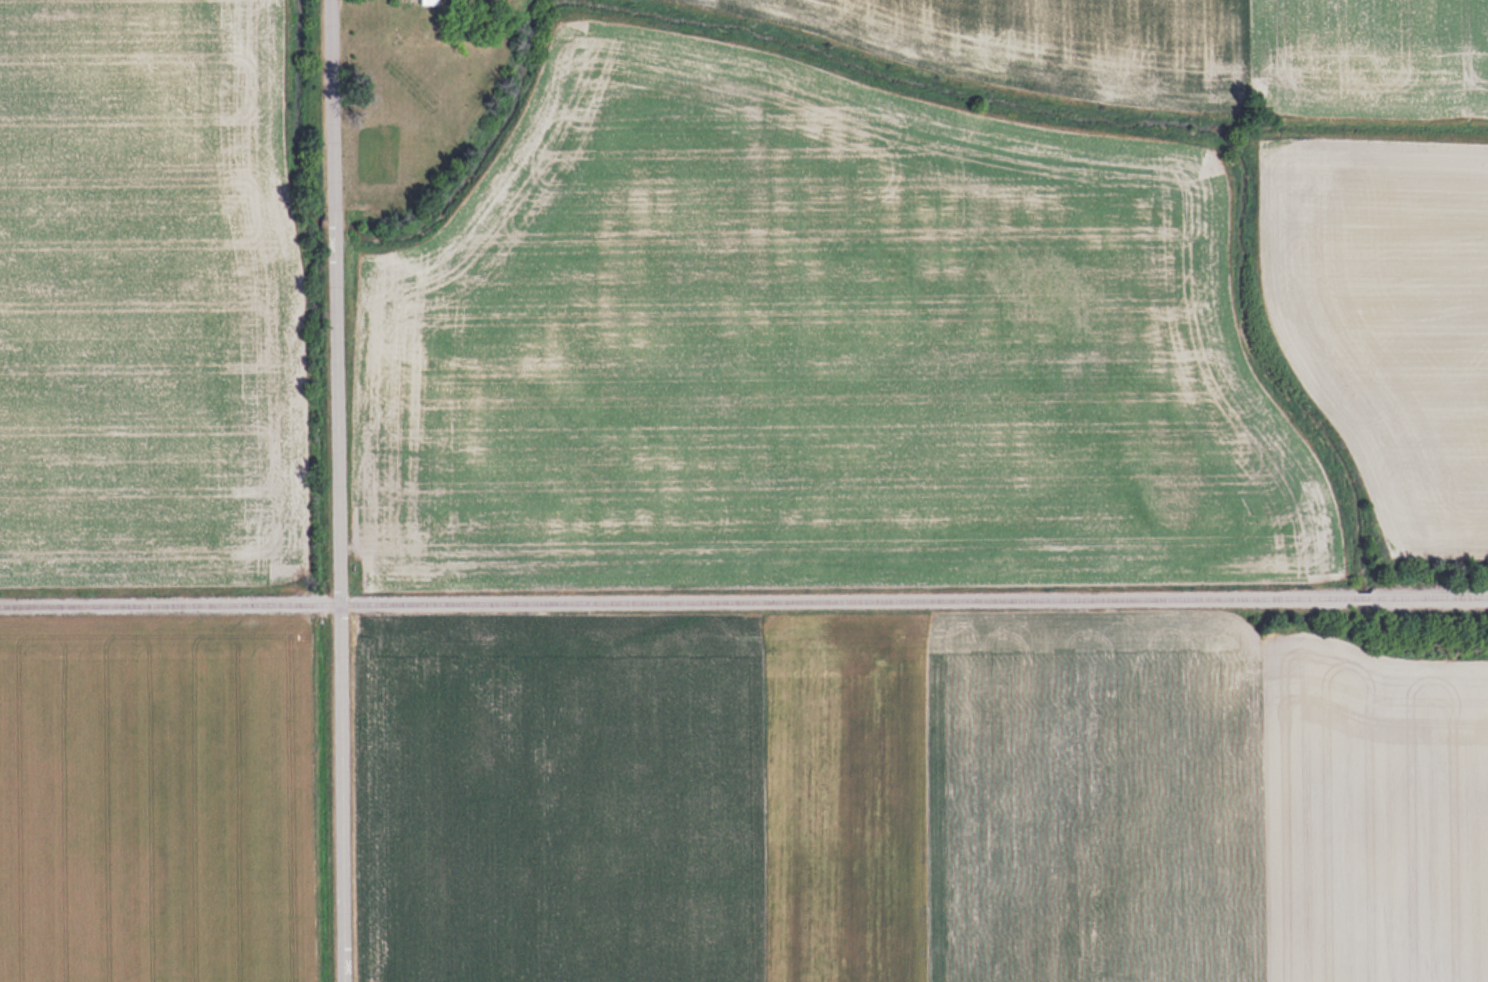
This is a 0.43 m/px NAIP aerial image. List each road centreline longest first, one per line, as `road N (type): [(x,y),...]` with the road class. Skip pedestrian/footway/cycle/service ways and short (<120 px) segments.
road 1 (residential): [(343,981),(333,0)]

